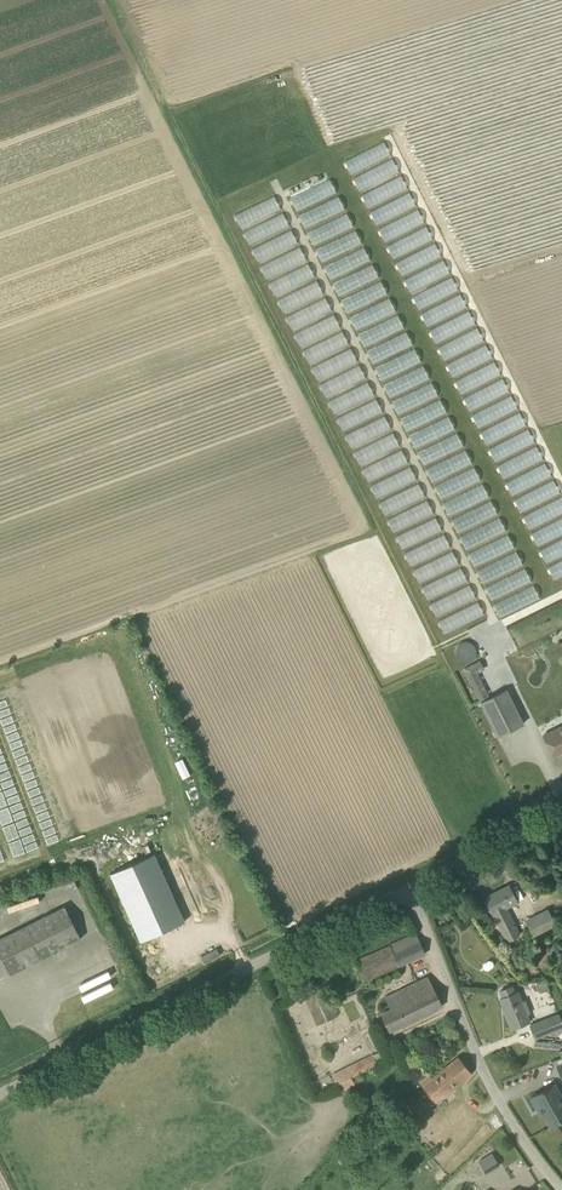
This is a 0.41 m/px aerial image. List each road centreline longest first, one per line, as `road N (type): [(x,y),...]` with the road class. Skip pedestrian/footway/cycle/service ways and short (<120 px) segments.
road 1 (unclassified): [(0,1096),(409,891)]
road 2 (unclassified): [(561,1189),(511,1129),(409,891)]
road 3 (unclassified): [(409,891),(561,813)]

